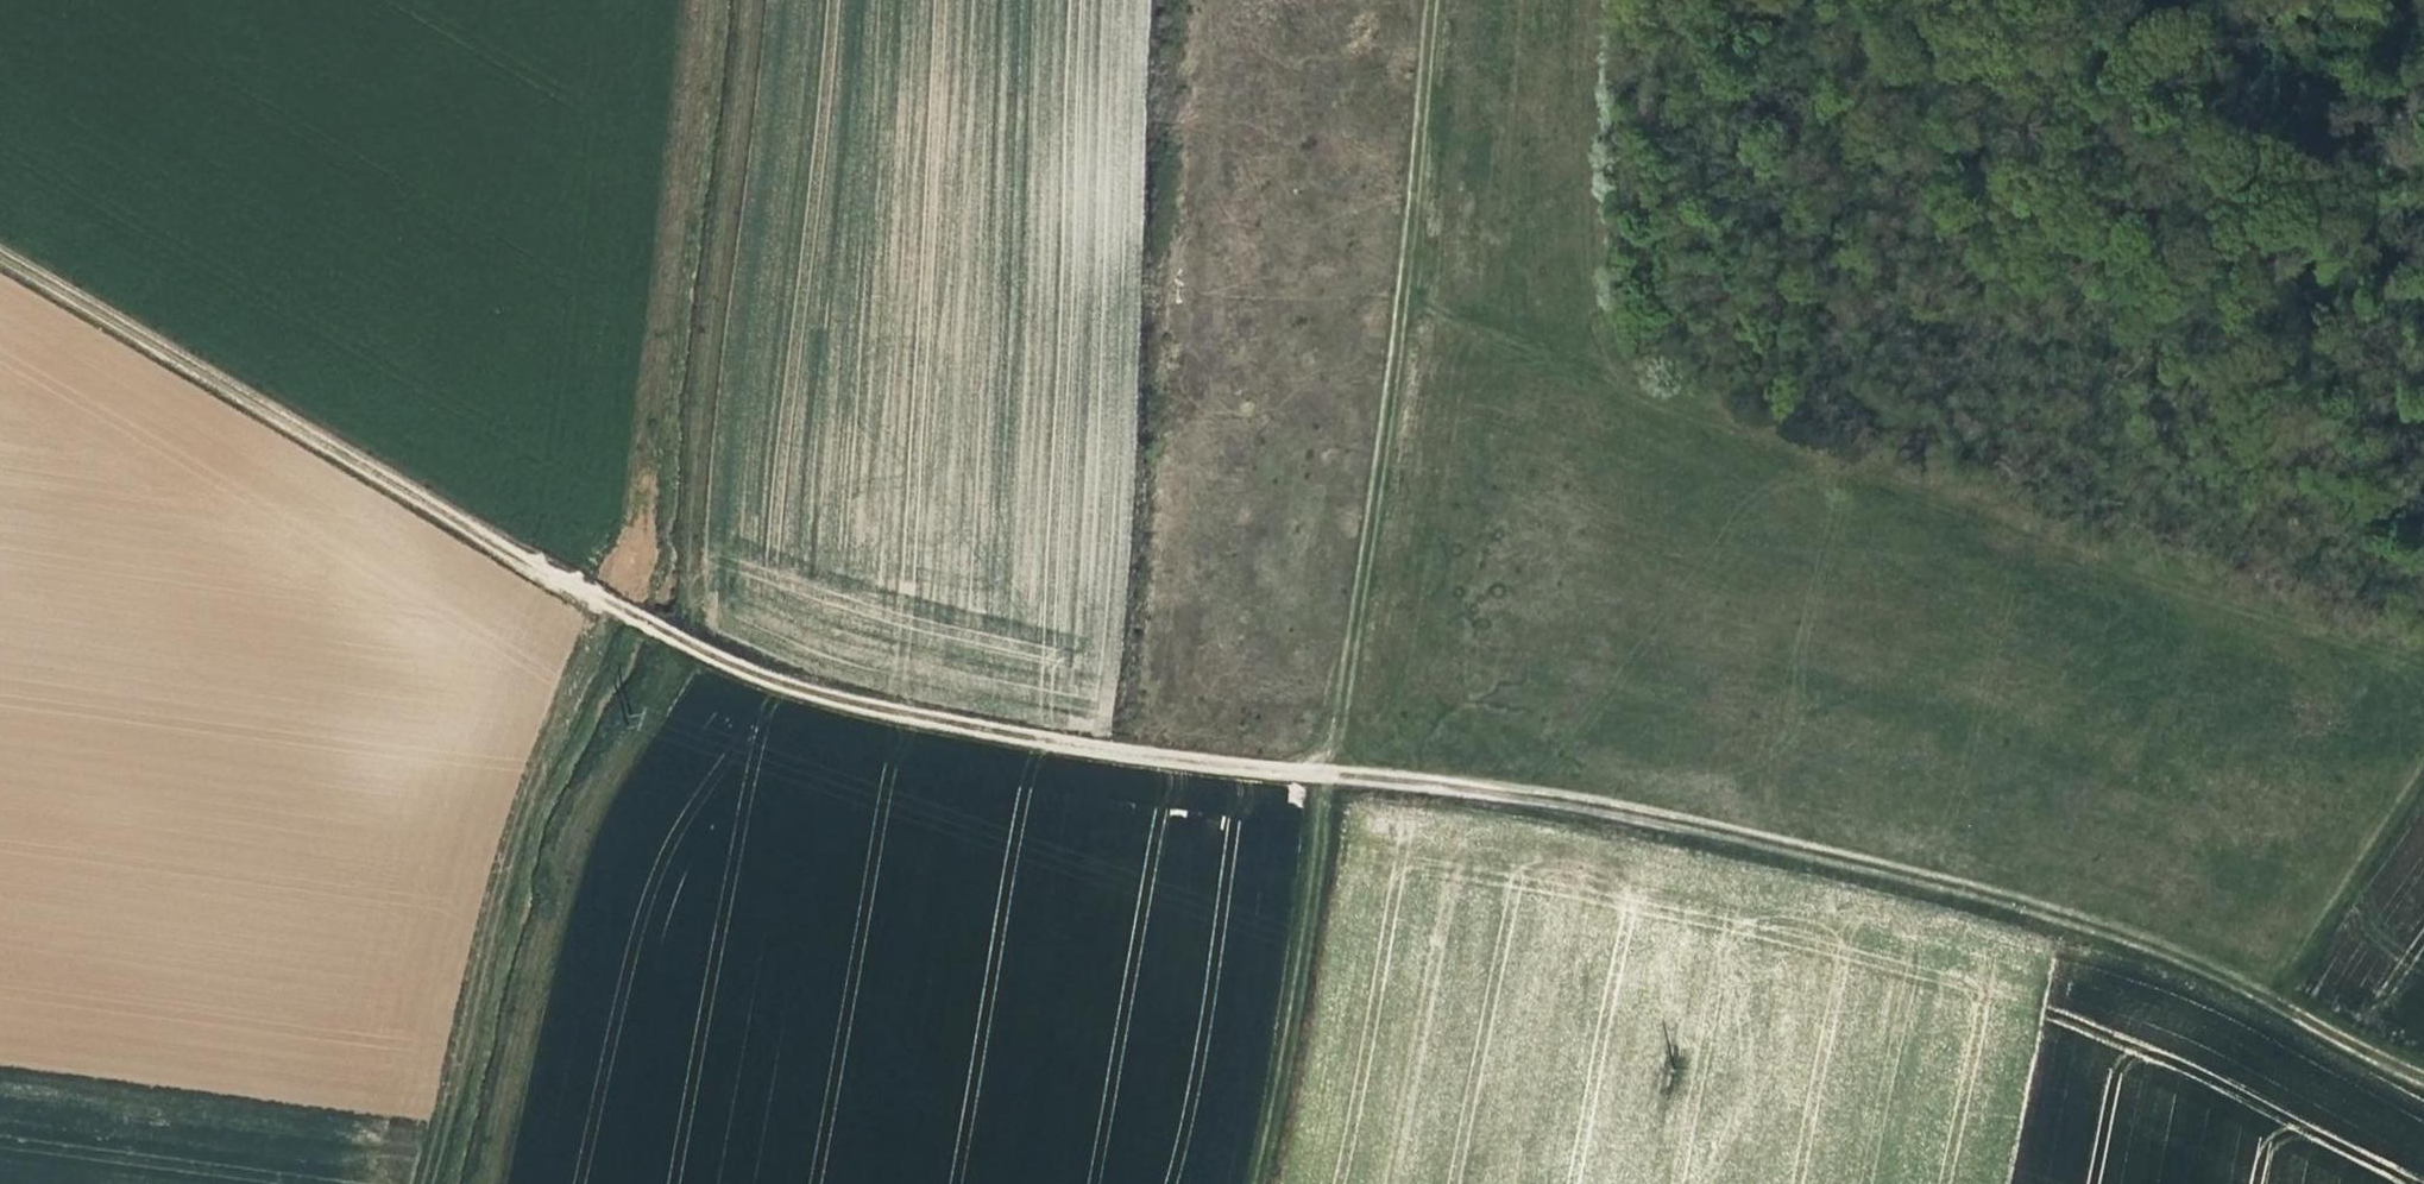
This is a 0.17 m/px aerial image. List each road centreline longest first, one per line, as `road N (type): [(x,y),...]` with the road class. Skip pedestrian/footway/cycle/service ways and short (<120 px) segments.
road 1 (track): [(0,248),(754,677),(1748,842),(2147,935),(2423,1071)]
road 2 (track): [(1261,1183),(1283,1109),(1403,330),(1436,0)]
road 3 (track): [(439,1183),(540,792),(624,603)]

